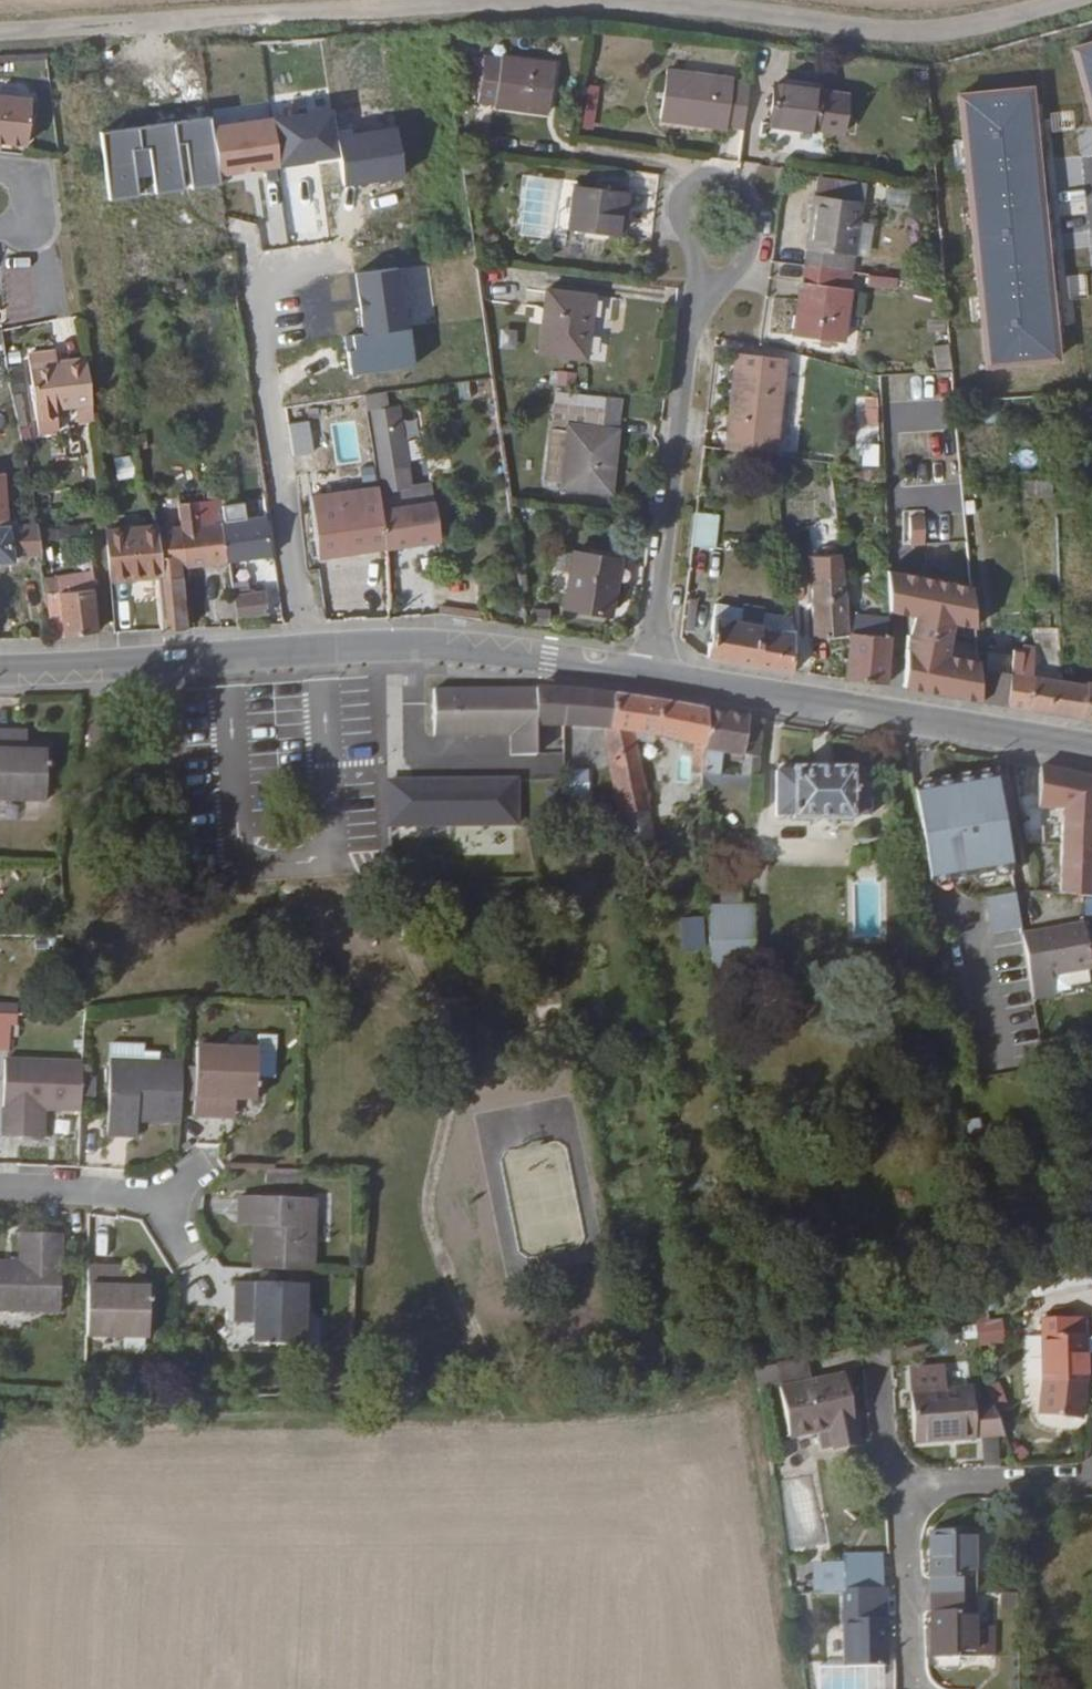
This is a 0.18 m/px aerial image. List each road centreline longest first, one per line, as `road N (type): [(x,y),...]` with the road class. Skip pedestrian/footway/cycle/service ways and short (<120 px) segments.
road 1 (track): [(1091,5),(949,37),(712,5),(471,4),(0,33)]
road 2 (residential): [(353,255),(292,265),(266,287),(257,316),(303,656)]
road 3 (tertiary): [(1091,747),(650,669)]
road 4 (residential): [(705,276),(650,669)]
road 5 (tertiary): [(650,669),(490,652),(303,656)]
road 6 (tertiary): [(303,656),(0,672)]
road 7 (residential): [(705,276),(738,264),(750,248),(749,193),(732,178),(704,182),(689,195),(692,248)]
road 8 (residential): [(908,1495),(910,1688)]
road 9 (residential): [(1091,1484),(908,1495)]
road 10 (residential): [(0,1190),(169,1196)]
road 11 (residential): [(0,231),(50,228),(59,208),(56,190),(40,174),(0,166)]
road 12 (residential): [(908,1495),(880,1369)]

